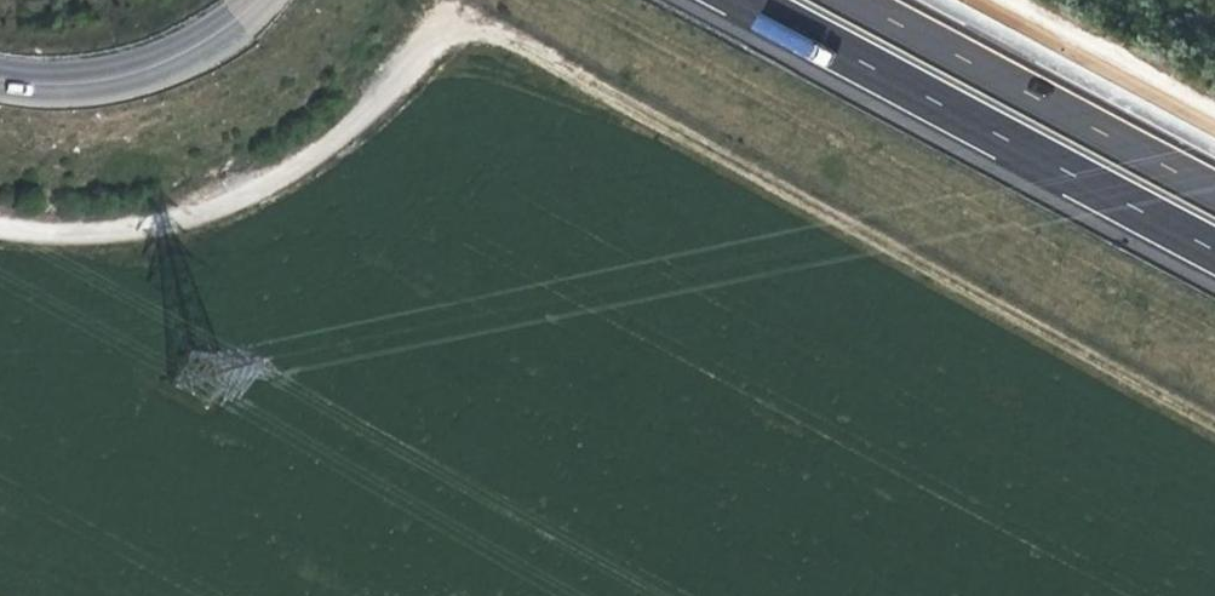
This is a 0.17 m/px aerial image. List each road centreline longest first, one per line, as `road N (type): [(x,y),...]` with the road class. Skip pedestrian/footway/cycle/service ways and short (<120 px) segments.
road 1 (track): [(454,1),(1214,421)]
road 2 (motorway): [(749,0),(1214,248)]
road 3 (motorway): [(1214,182),(874,0)]
road 4 (tertiary): [(0,79),(86,87),(146,74),(207,46),(272,0)]

